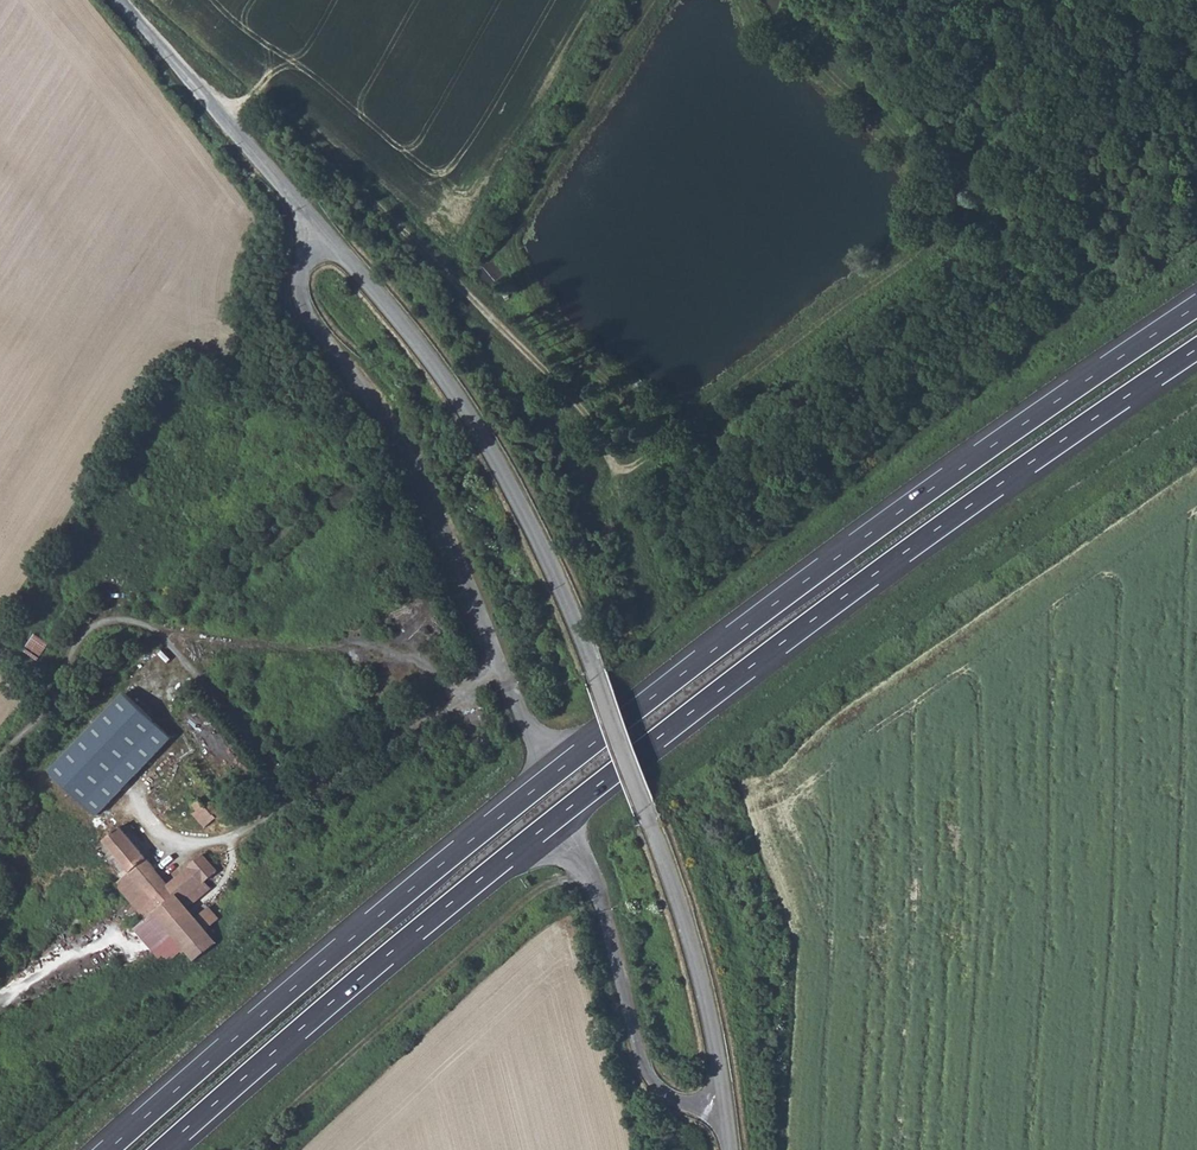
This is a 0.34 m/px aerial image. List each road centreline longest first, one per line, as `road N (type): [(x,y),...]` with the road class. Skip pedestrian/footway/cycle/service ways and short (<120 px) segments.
road 1 (motorway): [(1196,307),(677,679),(373,921),(110,1149)]
road 2 (motorway): [(163,1149),(441,911),(745,672),(1196,349)]
road 3 (unclassified): [(730,1149),(684,919),(546,564),(451,393),(322,228)]
road 4 (track): [(220,113),(266,103),(427,255),(601,437)]
road 5 (unclassified): [(322,228),(301,260),(297,290),(308,321),(382,408),(430,498),(502,669)]
road 6 (unclassified): [(229,847),(395,731),(502,669)]
road 7 (unclassified): [(322,228),(121,0)]

